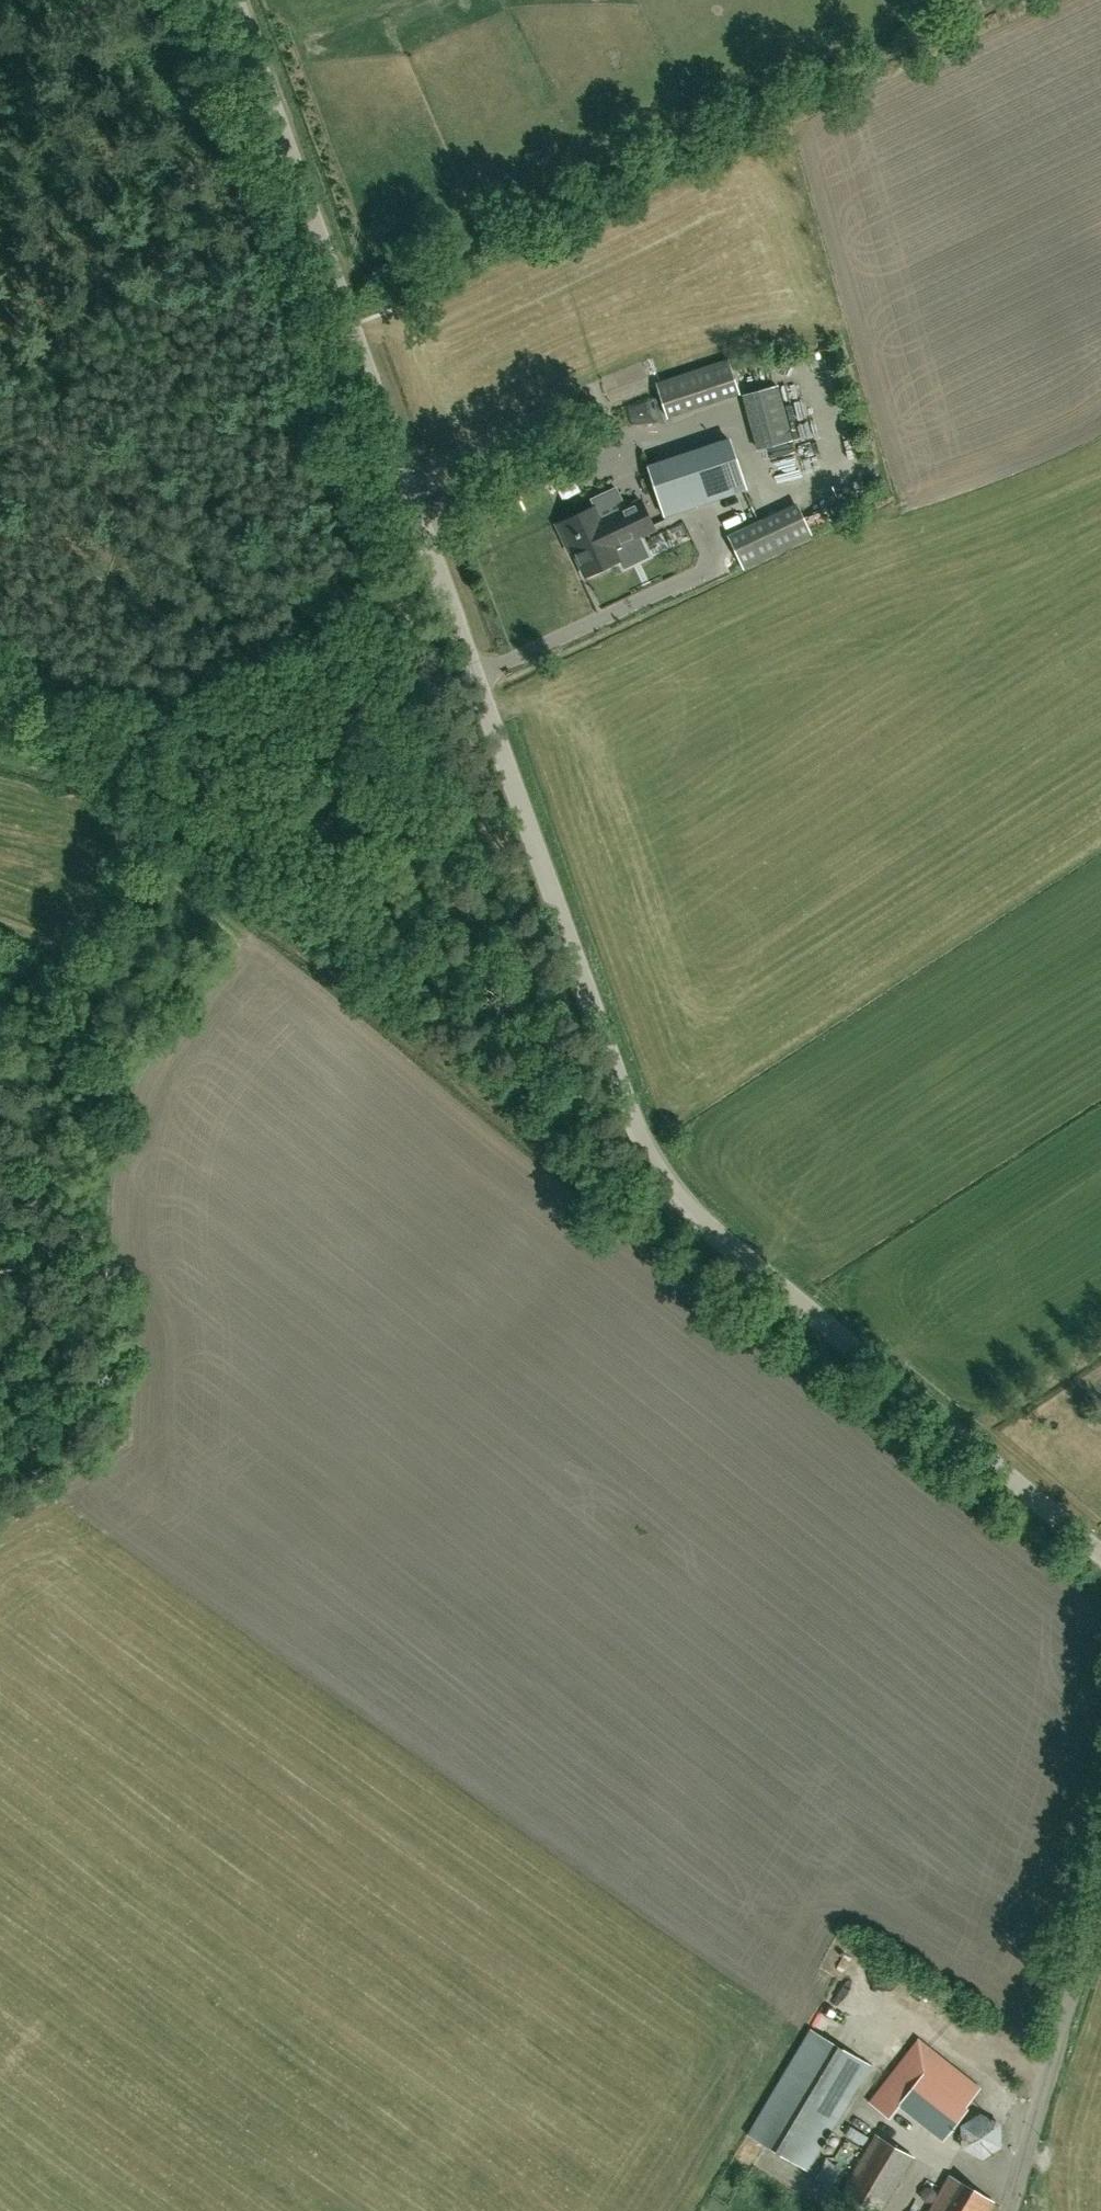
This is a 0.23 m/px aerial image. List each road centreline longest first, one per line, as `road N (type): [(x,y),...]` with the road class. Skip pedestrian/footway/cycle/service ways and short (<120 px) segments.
road 1 (unclassified): [(1100,1549),(692,1201),(665,1162),(234,0)]
road 2 (unclassified): [(995,2210),(1057,2043),(1100,1891)]

